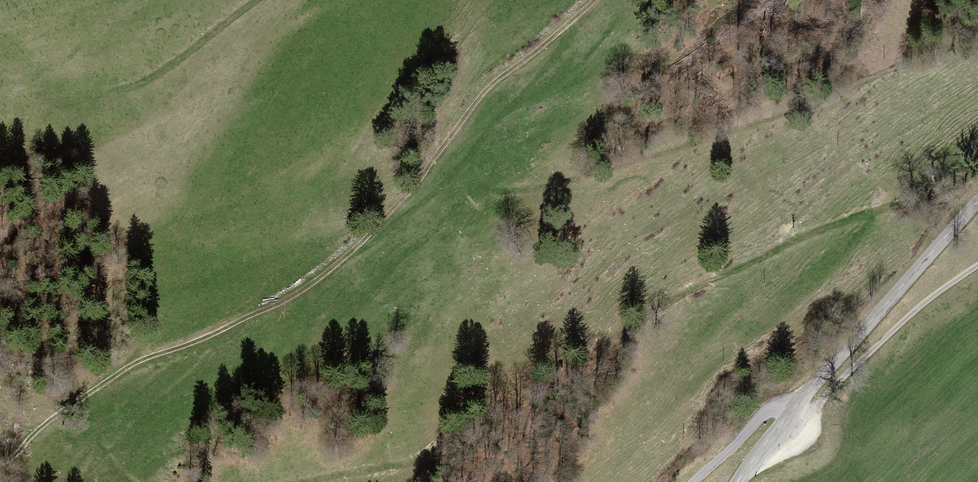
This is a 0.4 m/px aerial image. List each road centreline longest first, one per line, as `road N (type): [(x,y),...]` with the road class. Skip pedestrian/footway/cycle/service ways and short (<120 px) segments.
road 1 (track): [(595,0),(486,90),(391,211),(312,283),(133,365),(0,463)]
road 2 (track): [(305,481),(418,460),(686,292),(796,239),(937,192),(977,168)]
road 3 (tertiary): [(794,410),(977,198)]
road 4 (track): [(977,264),(914,311),(814,407),(794,410)]
road 5 (unclassified): [(794,410),(767,412),(692,481)]

